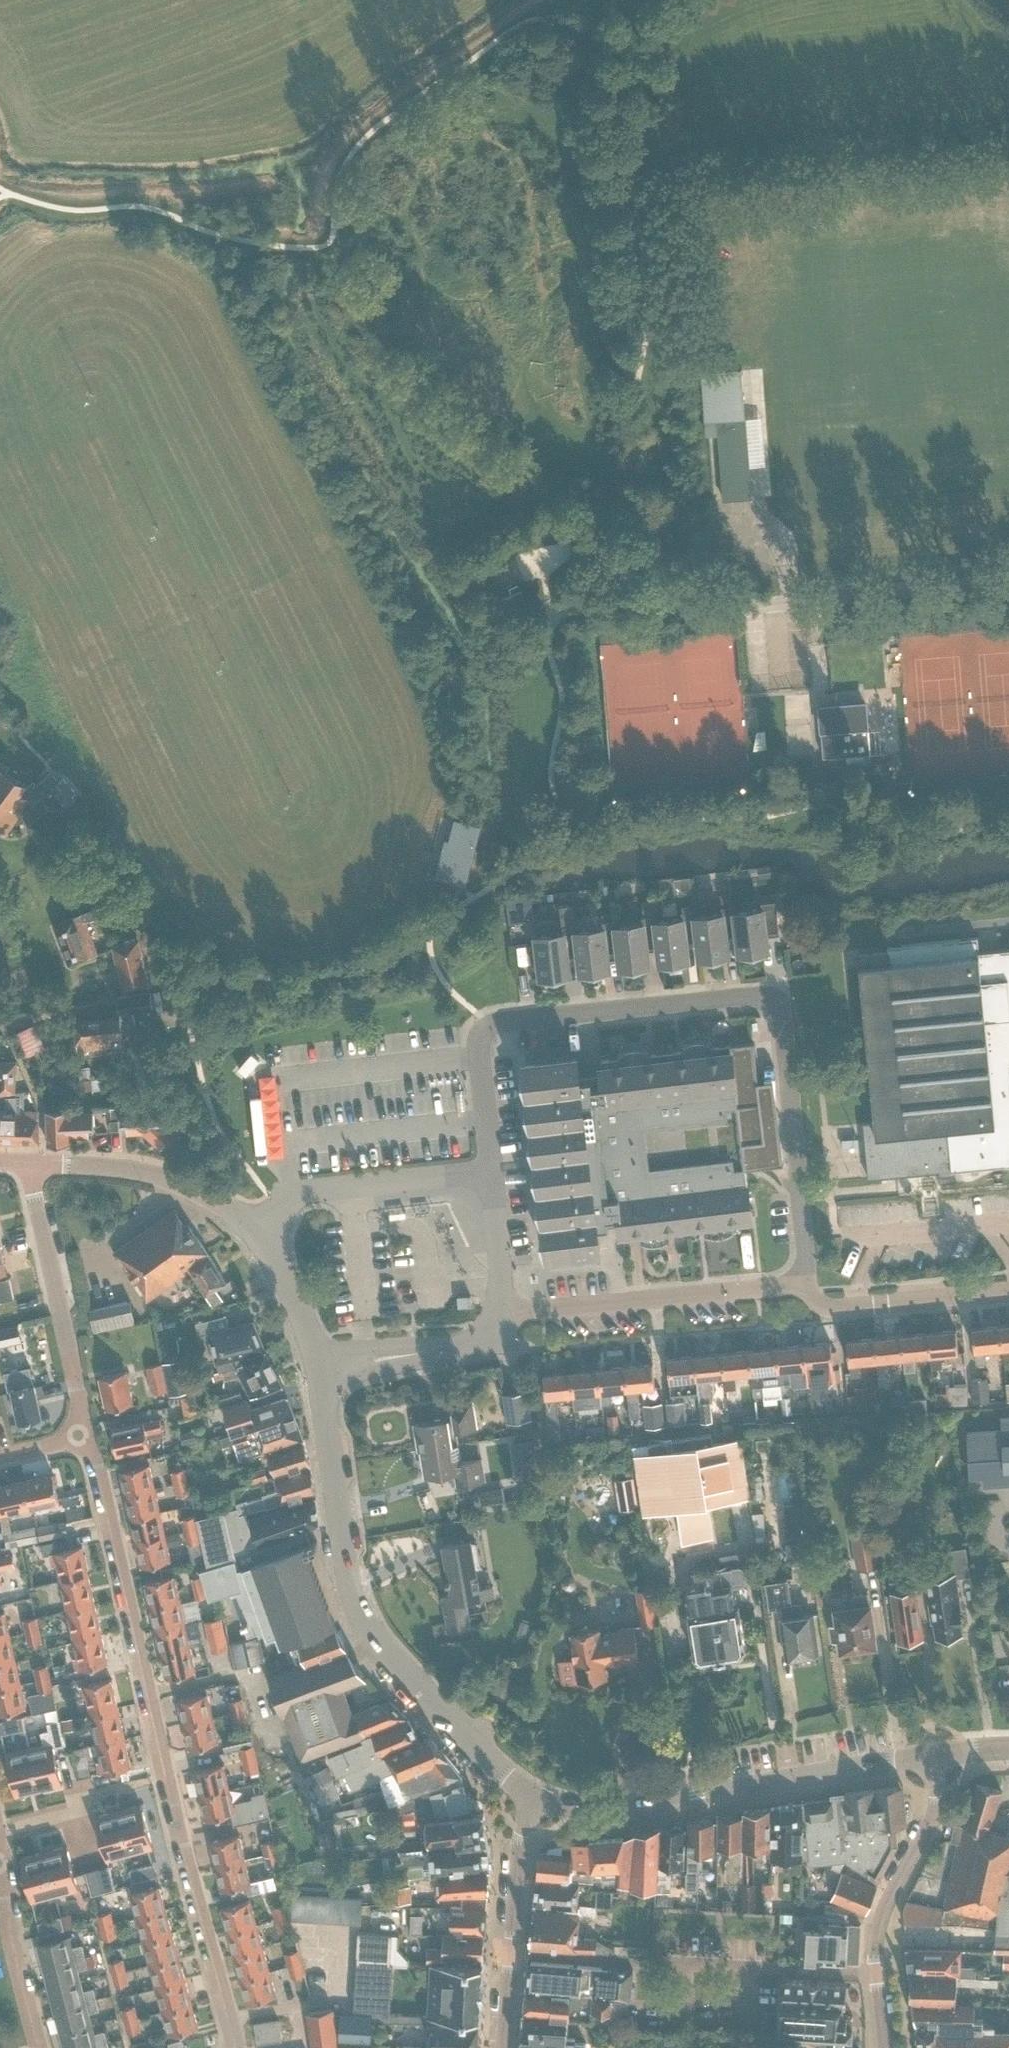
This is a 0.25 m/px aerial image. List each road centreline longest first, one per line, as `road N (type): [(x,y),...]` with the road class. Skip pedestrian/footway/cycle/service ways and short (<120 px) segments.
road 1 (residential): [(806,1284),(777,994),(487,1030),(481,1059),(493,1181)]
road 2 (tertiary): [(538,1801),(412,1679),(360,1606),(342,1558),(321,1371)]
road 3 (tertiary): [(538,1801),(608,1815),(934,1755)]
road 4 (residential): [(645,594),(680,609),(1008,580)]
road 5 (residential): [(512,1953),(876,1976)]
road 6 (residential): [(168,1783),(88,1437)]
road 7 (residential): [(503,1315),(806,1284)]
road 8 (residential): [(237,2047),(168,1783)]
road 9 (residential): [(493,1181),(298,1200),(256,1231)]
road 10 (tertiary): [(256,1231),(186,1186),(25,1161)]
road 11 (unclassified): [(876,1976),(881,1931),(940,1804),(934,1755)]
road 12 (residential): [(806,1284),(830,1308),(848,1309),(1008,1293)]
road 13 (residential): [(321,1371),(484,1344),(503,1315)]
road 14 (residential): [(0,1831),(168,1783)]
road 15 (residential): [(40,2047),(0,1882)]
road 16 (residential): [(63,1321),(25,1161)]
road 17 (residential): [(538,1801),(521,1848),(512,1953)]
road 18 (tertiary): [(321,1371),(283,1270),(256,1231)]
road 19 (residential): [(503,1315),(493,1181)]

